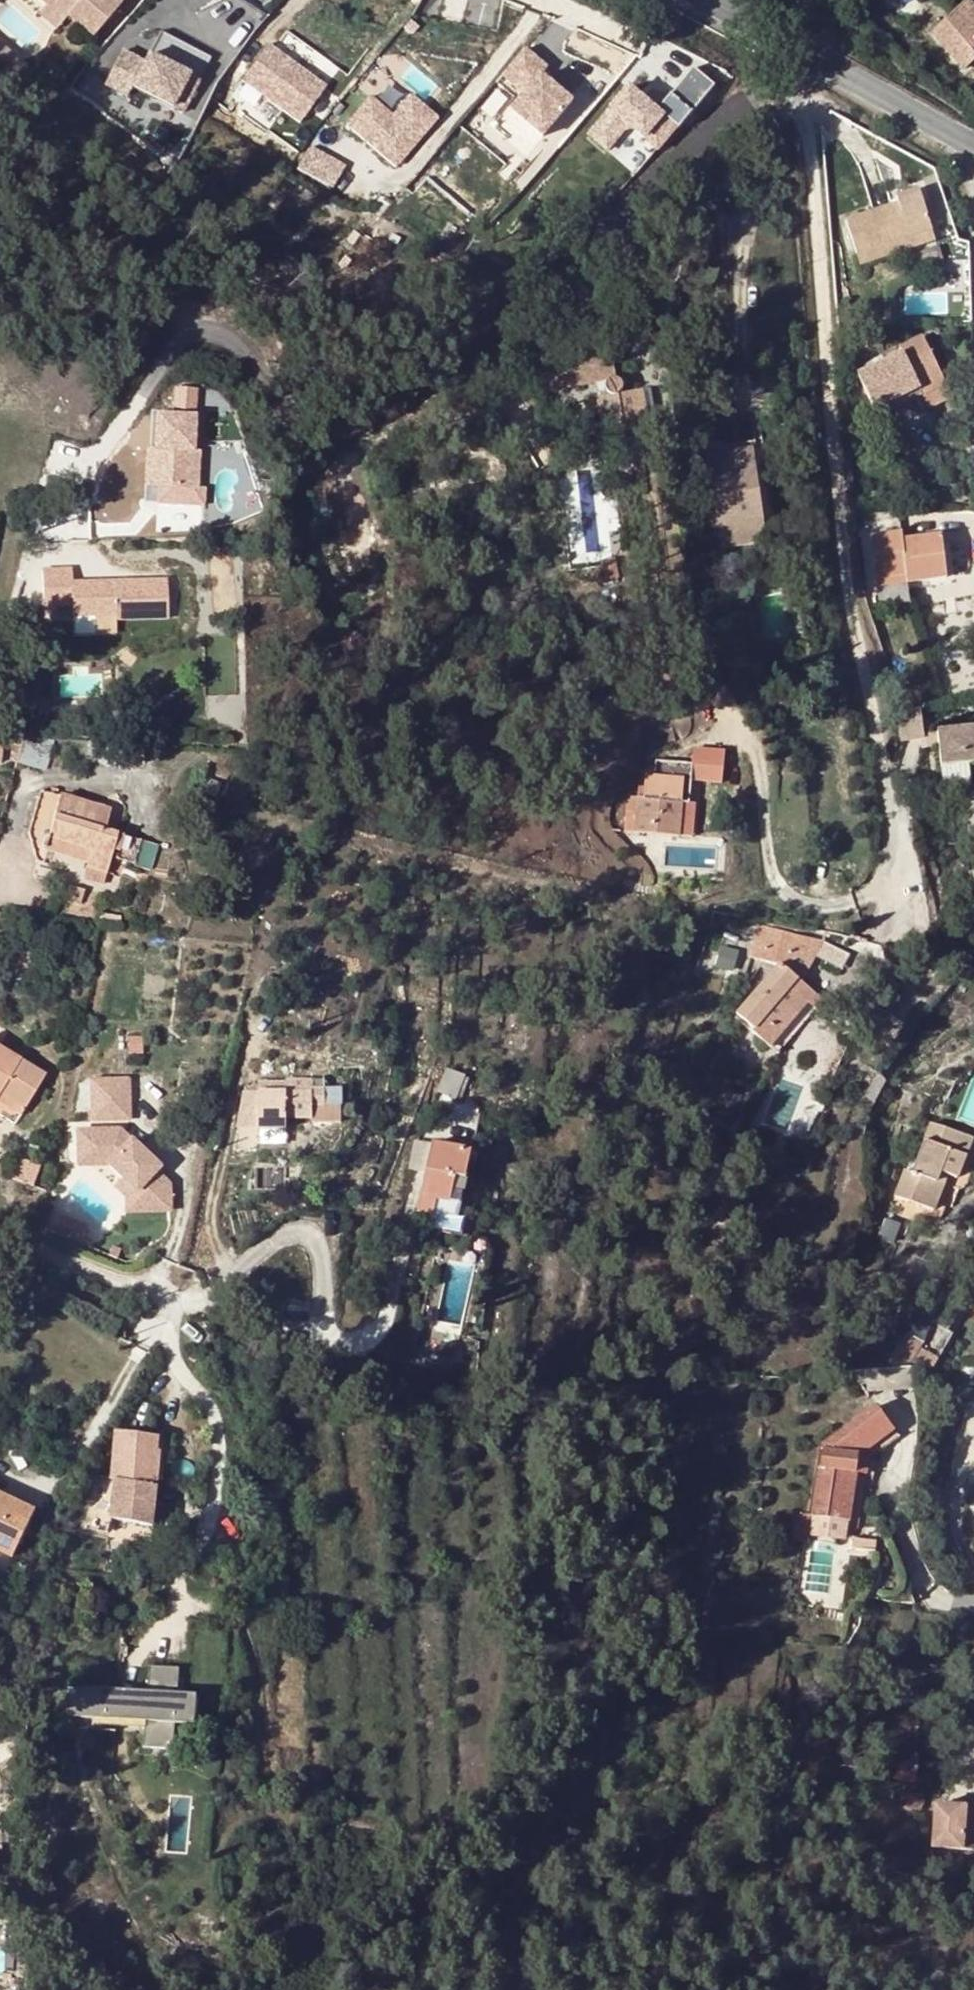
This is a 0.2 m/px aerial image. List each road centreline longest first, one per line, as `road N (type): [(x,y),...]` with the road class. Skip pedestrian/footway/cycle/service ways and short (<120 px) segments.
road 1 (residential): [(801,92),(740,109),(460,352),(360,421),(335,420),(219,334),(180,335),(81,481),(61,542)]
road 2 (residential): [(873,941),(898,887),(895,834),(849,584),(801,92)]
road 3 (residential): [(0,1234),(141,1284),(166,1303),(177,1355),(215,1419),(210,1507),(199,1528)]
road 4 (tertiary): [(973,145),(812,56)]

